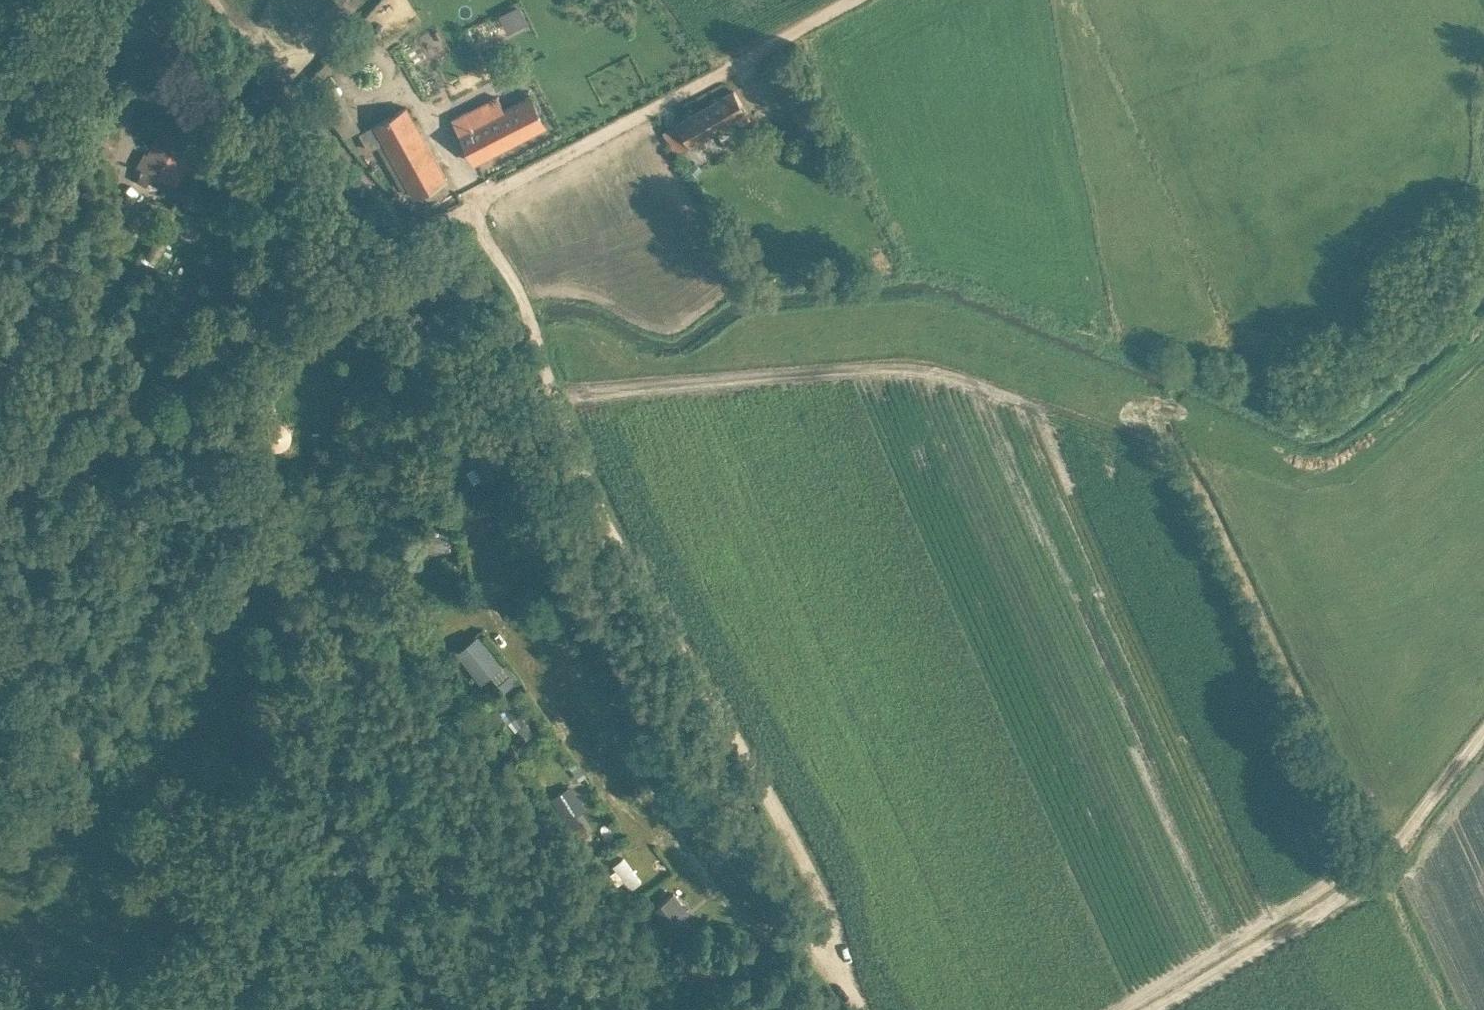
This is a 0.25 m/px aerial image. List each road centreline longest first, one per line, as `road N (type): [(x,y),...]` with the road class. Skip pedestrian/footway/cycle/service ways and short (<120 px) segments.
road 1 (track): [(461,204),(515,275),(627,562),(806,854),(825,901),(829,960),(855,1009)]
road 2 (track): [(851,0),(461,204)]
road 3 (track): [(1154,1009),(1384,860),(1483,735)]
road 4 (track): [(215,0),(406,217),(422,220),(461,204)]

